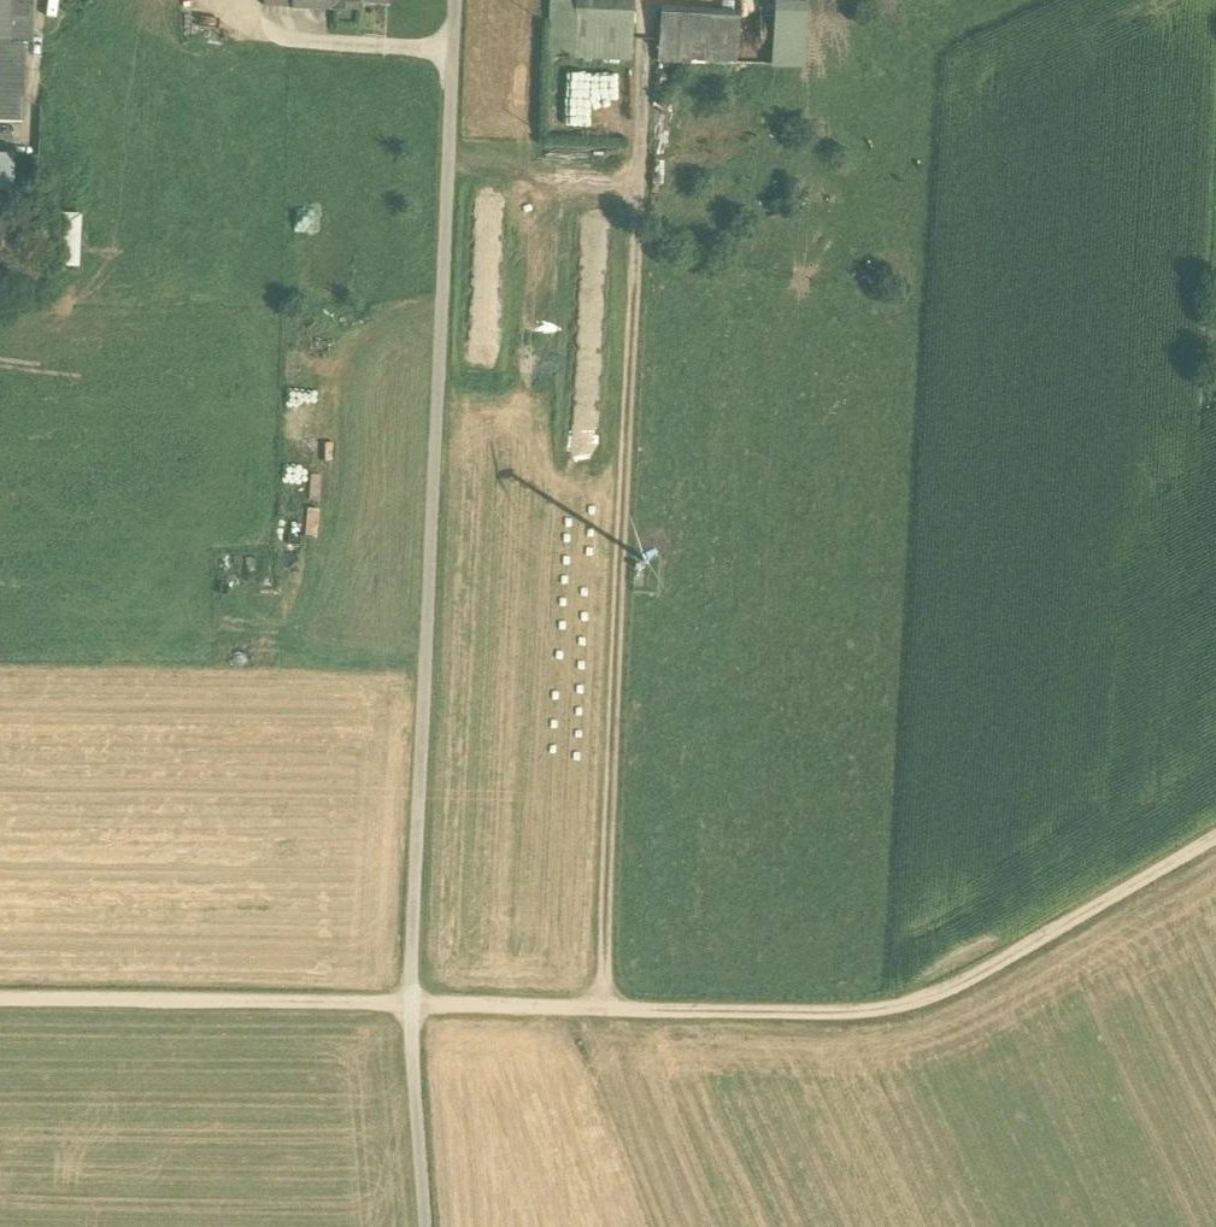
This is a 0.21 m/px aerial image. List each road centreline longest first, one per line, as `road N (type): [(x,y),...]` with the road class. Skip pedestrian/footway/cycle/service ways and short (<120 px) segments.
road 1 (track): [(454,0),(408,1007)]
road 2 (track): [(602,1008),(655,151)]
road 3 (track): [(602,1008),(876,1010),(915,1002),(1215,837)]
road 4 (track): [(0,1006),(408,1007)]
road 5 (track): [(408,1007),(425,1226)]
road 6 (track): [(408,1007),(602,1008)]
road 7 (track): [(661,0),(655,151)]

